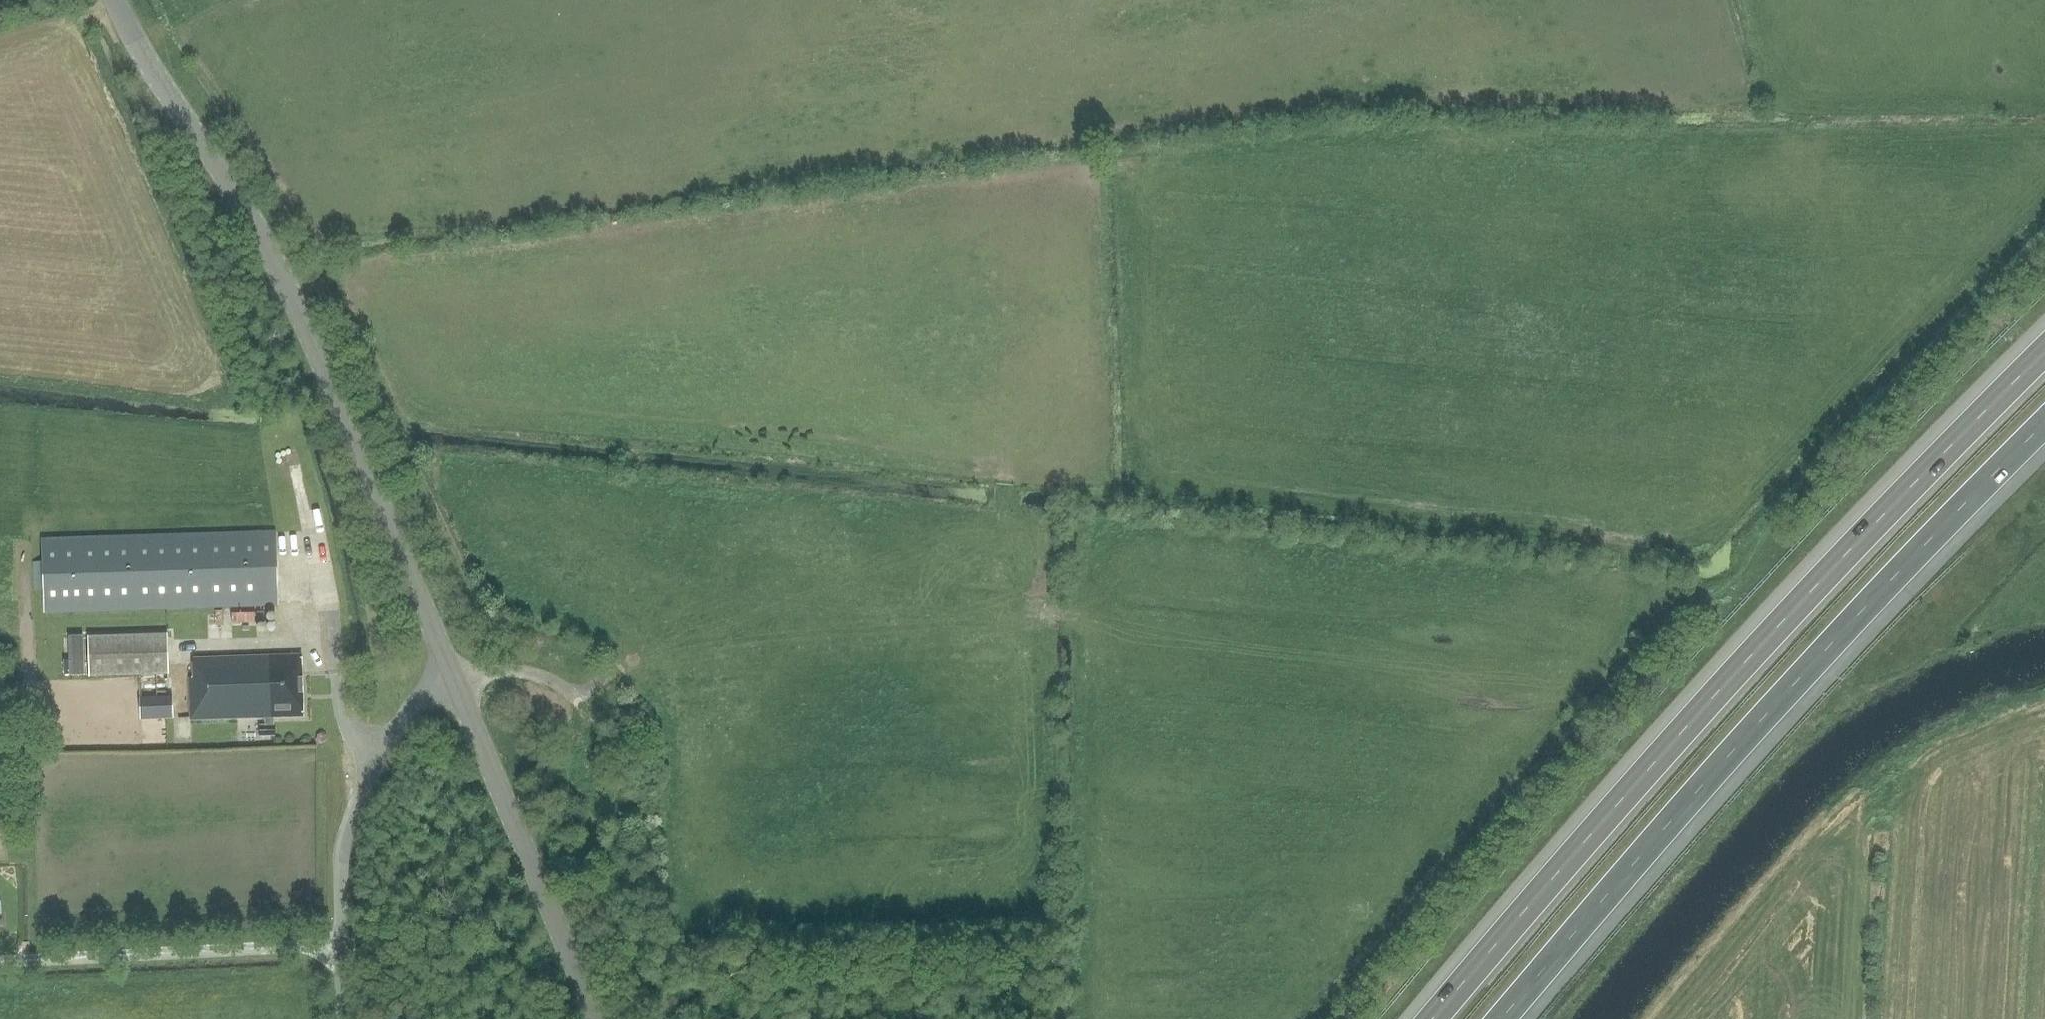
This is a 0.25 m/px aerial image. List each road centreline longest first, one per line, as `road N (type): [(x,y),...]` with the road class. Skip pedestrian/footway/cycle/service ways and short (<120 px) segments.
road 1 (motorway): [(2044,353),(1815,588),(1434,1018)]
road 2 (motorway): [(1504,1018),(1725,760),(2044,424)]
road 3 (tertiary): [(449,675),(268,255),(119,0)]
road 4 (unclassified): [(341,1018),(340,867),(355,810),(421,695),(449,675)]
road 5 (tertiary): [(588,1018),(449,675)]

